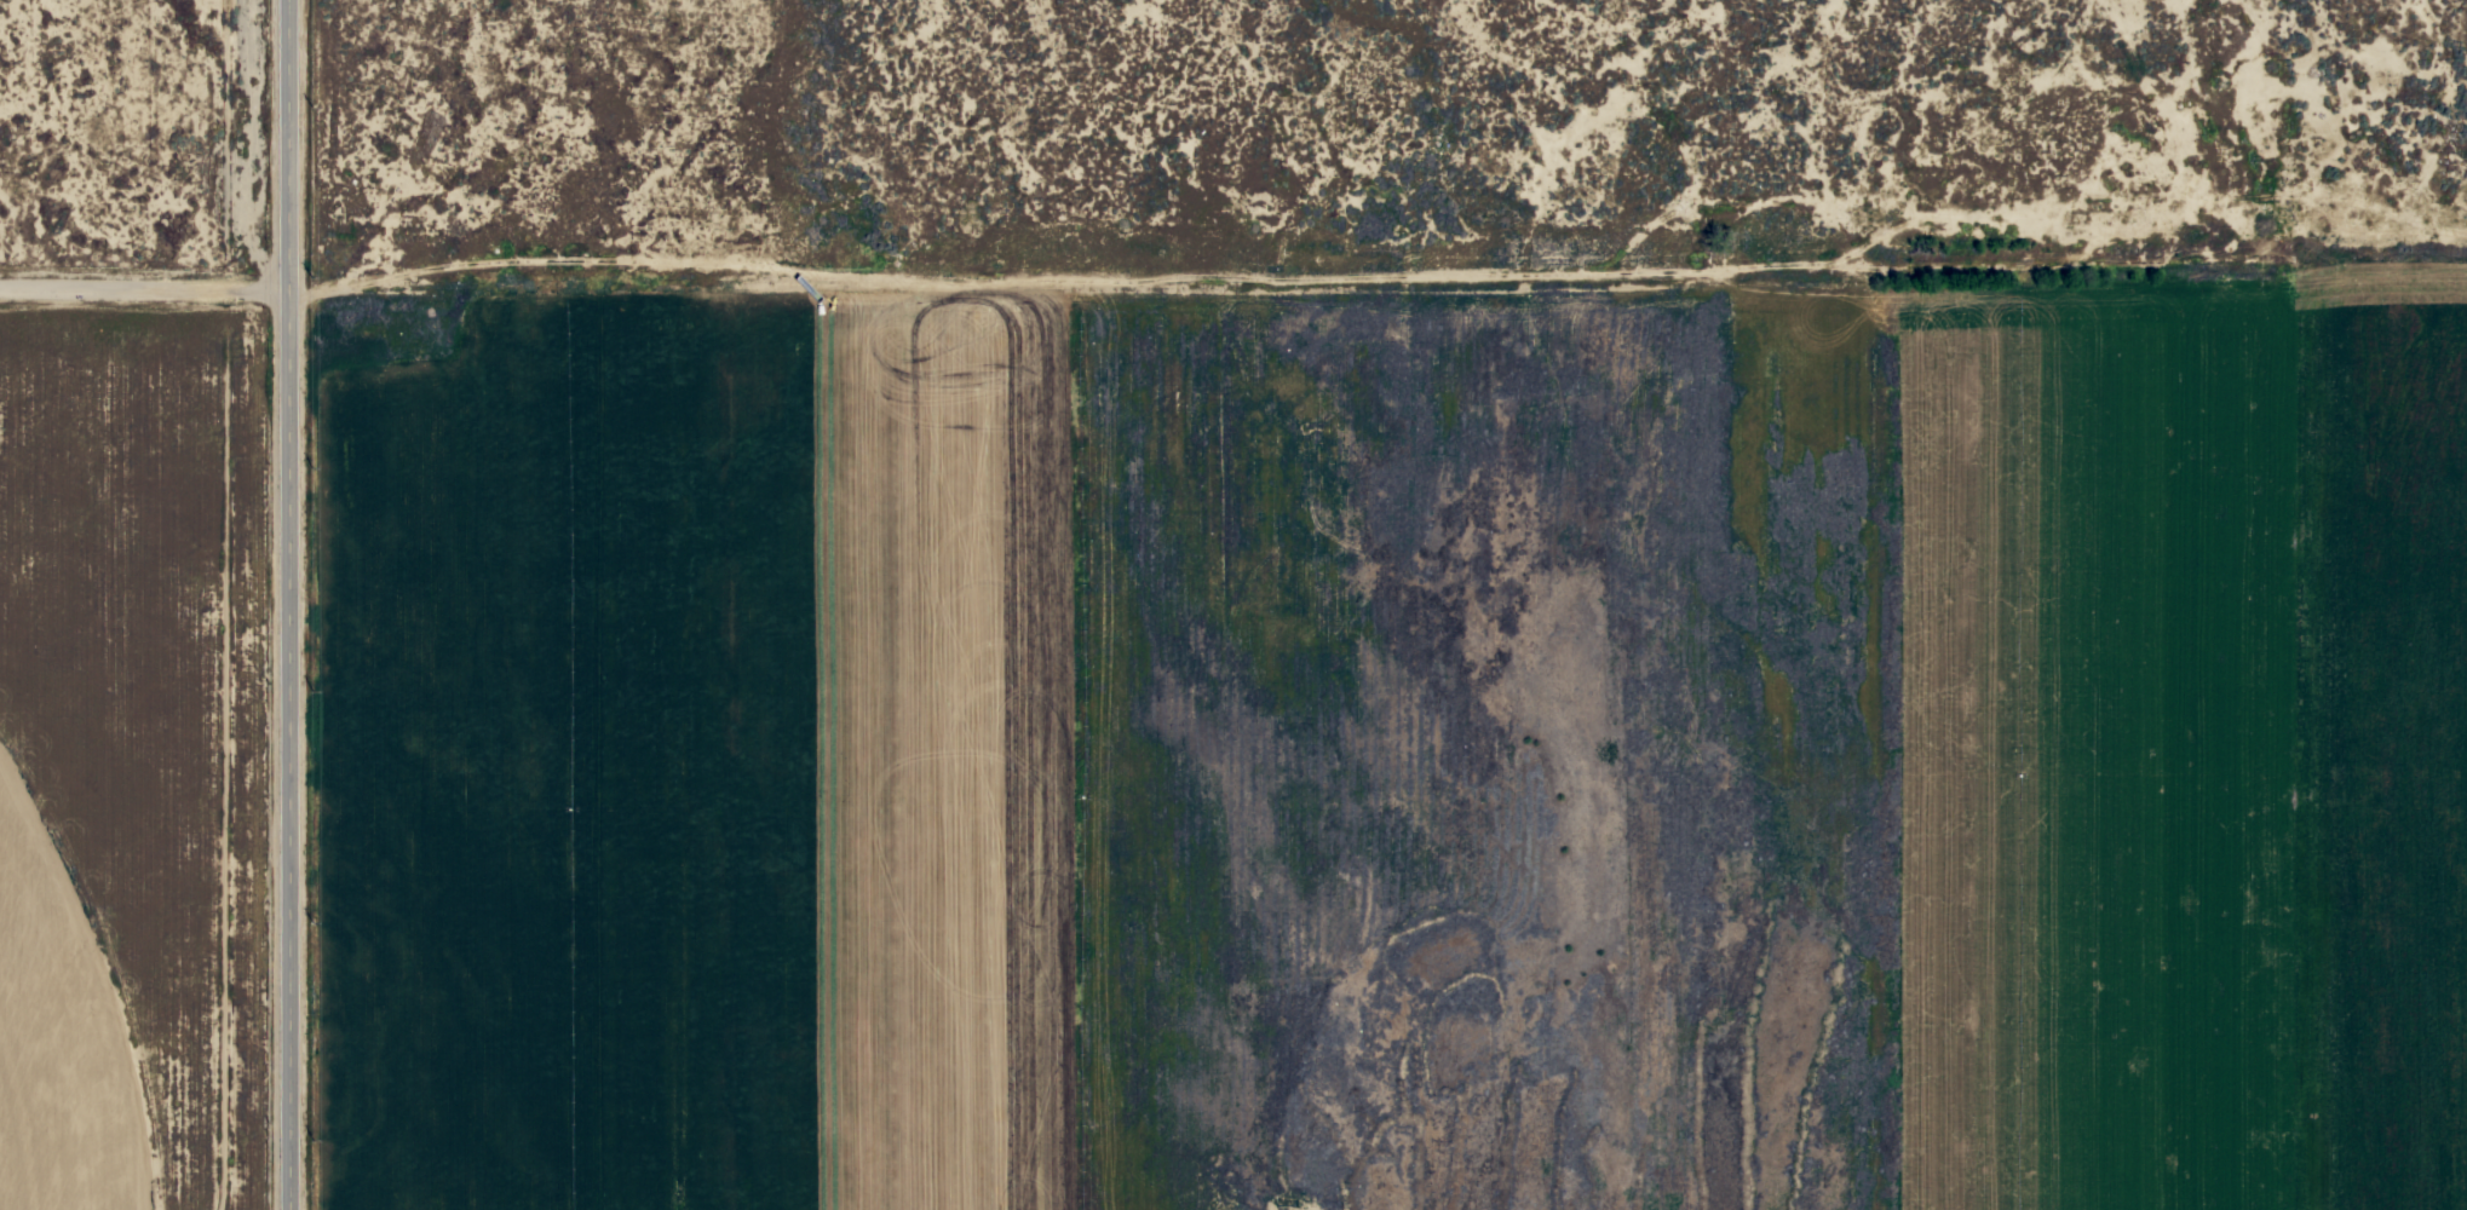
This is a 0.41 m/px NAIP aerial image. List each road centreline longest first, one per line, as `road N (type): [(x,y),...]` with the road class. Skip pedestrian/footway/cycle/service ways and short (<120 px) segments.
road 1 (track): [(252,259),(1447,264),(2162,294)]
road 2 (tertiary): [(286,1209),(252,259),(252,0)]
road 3 (track): [(0,259),(252,259)]

